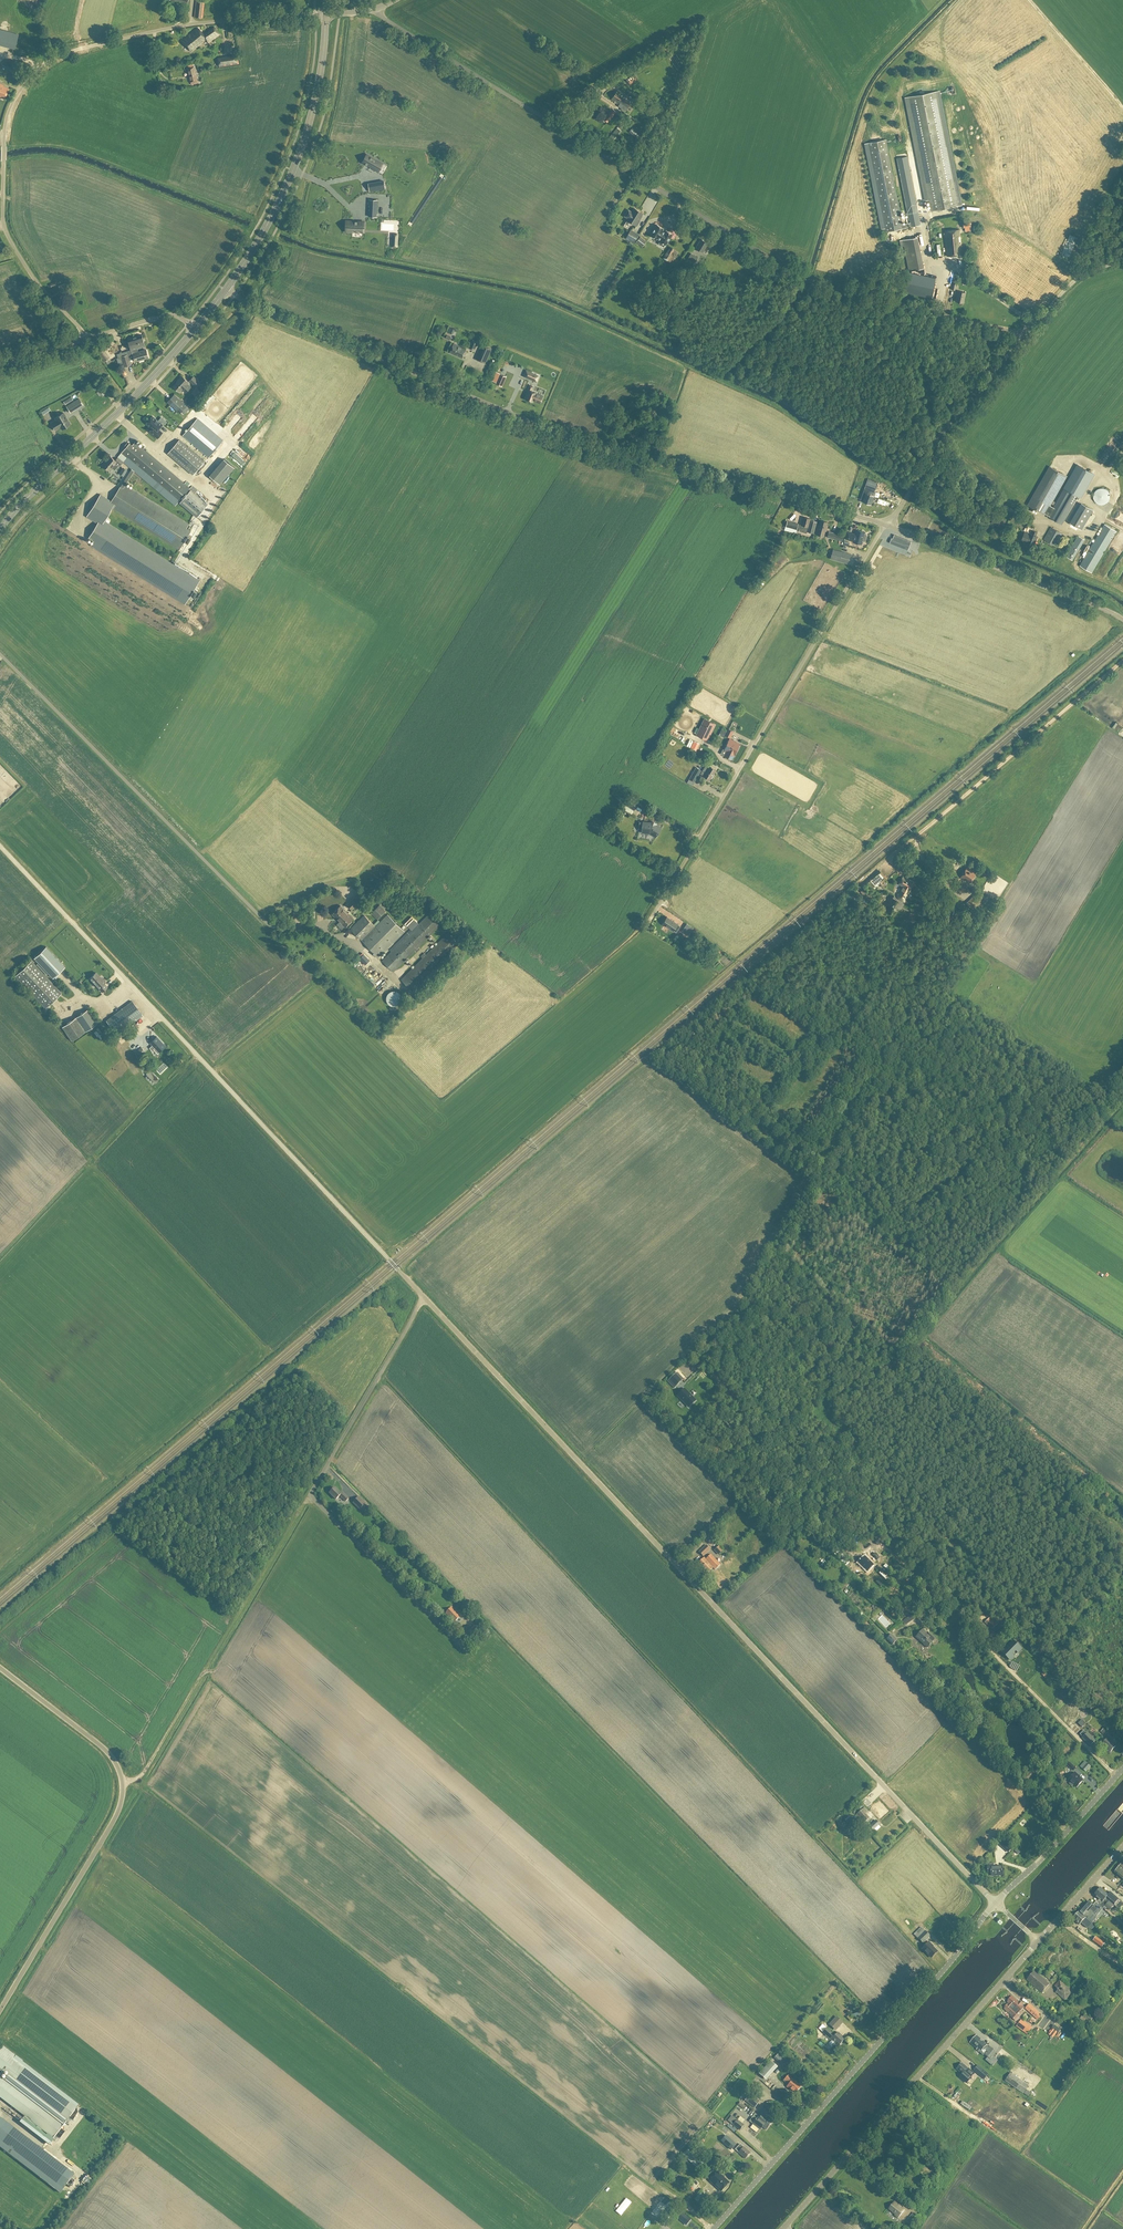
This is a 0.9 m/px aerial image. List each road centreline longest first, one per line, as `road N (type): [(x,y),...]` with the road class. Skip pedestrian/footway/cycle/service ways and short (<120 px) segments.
road 1 (unclassified): [(994,1903),(425,1297)]
road 2 (unclassified): [(1026,334),(859,298),(807,276),(377,8)]
road 3 (unclassified): [(885,524),(619,455),(225,291)]
road 4 (unclassified): [(425,1297),(0,847)]
road 5 (unclassified): [(653,917),(885,524)]
road 6 (unclassified): [(0,2010),(119,1812),(123,1792),(105,1750),(0,1669)]
road 7 (unclassified): [(717,2228),(947,1969),(994,1903)]
road 8 (tertiary): [(783,2228),(1039,1941)]
road 9 (unclassified): [(254,913),(0,654)]
road 10 (track): [(123,1782),(144,1773),(312,1490)]
road 11 (unclassified): [(87,339),(35,279),(4,224),(7,118),(41,70)]
road 12 (secondary): [(225,291),(300,155),(327,14)]
road 13 (unclassified): [(41,70),(71,52),(132,36),(327,14)]
road 14 (secondary): [(0,531),(195,329)]
road 15 (unclassified): [(1122,620),(885,524)]
road 16 (unclassified): [(885,524),(934,445),(1026,334)]
road 17 (unclassified): [(312,1490),(425,1297)]
road 18 (unclassified): [(994,1903),(1122,1770)]
road 19 (track): [(1029,0),(1122,111)]
road 20 (tertiary): [(1039,1941),(1122,1846)]
road 21 (unclassified): [(1122,262),(1077,277),(1026,334)]

